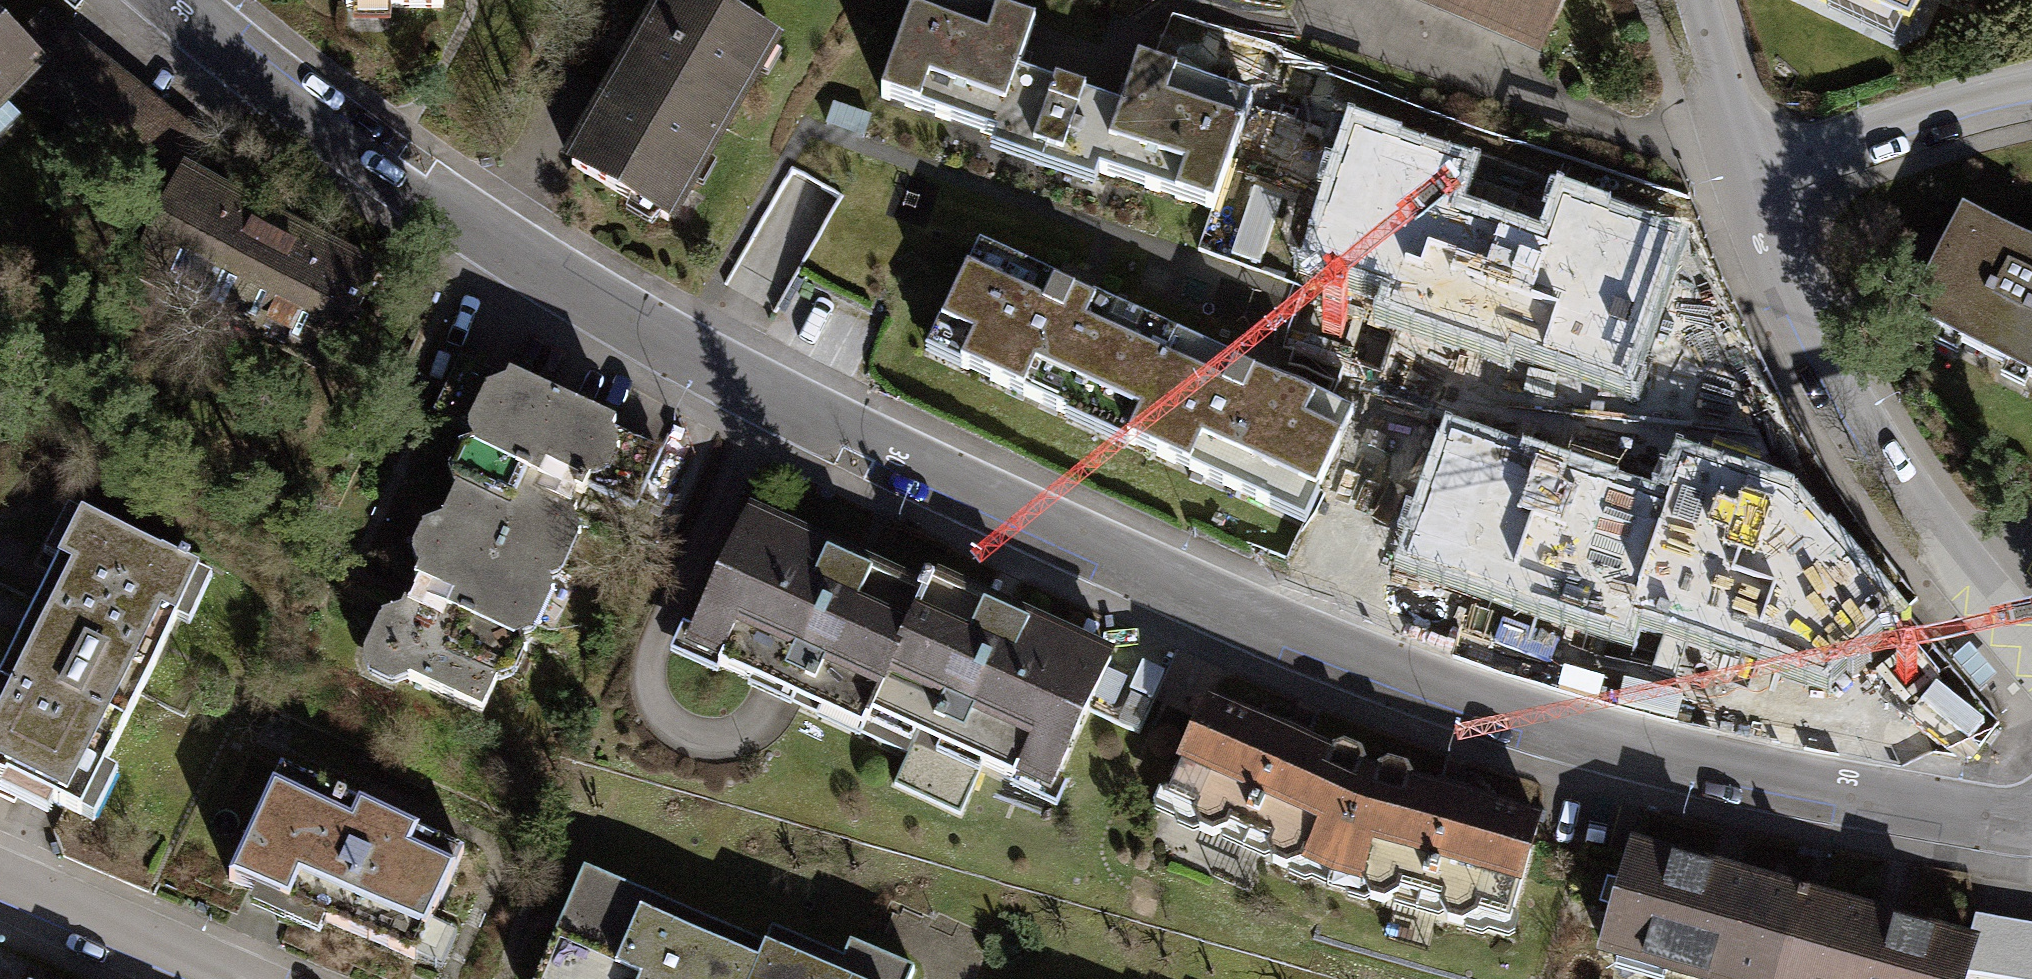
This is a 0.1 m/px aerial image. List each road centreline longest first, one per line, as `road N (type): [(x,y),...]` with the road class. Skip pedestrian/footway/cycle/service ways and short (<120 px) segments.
road 1 (residential): [(2031,815),(1753,775),(1523,718),(1265,621),(650,337),(550,281),(177,0)]
road 2 (residential): [(2031,656),(1839,412),(1740,185)]
road 3 (residential): [(1740,185),(1864,127),(2031,81)]
road 4 (residential): [(218,978),(0,889)]
road 5 (residential): [(1740,185),(1688,0)]

